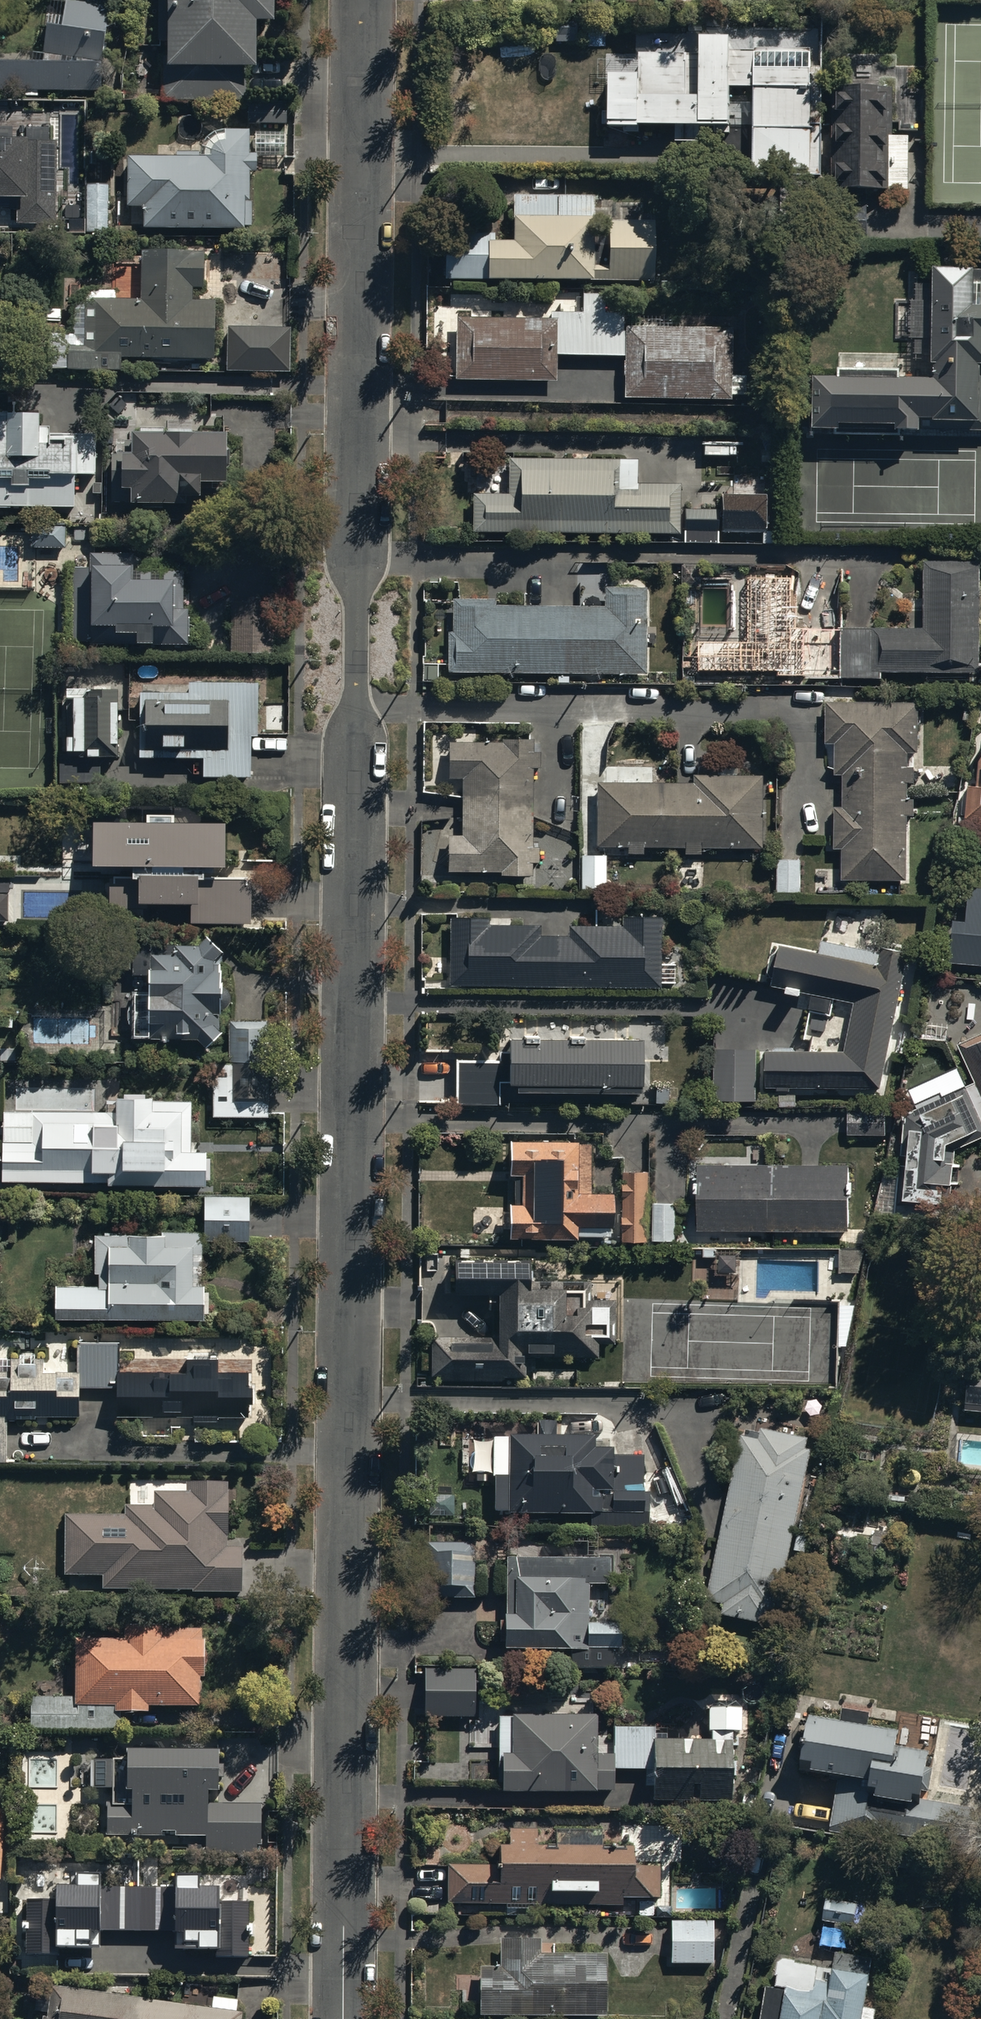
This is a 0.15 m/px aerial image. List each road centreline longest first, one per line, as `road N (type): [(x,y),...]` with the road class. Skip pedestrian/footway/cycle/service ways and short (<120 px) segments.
road 1 (residential): [(364,0),(342,2018)]

